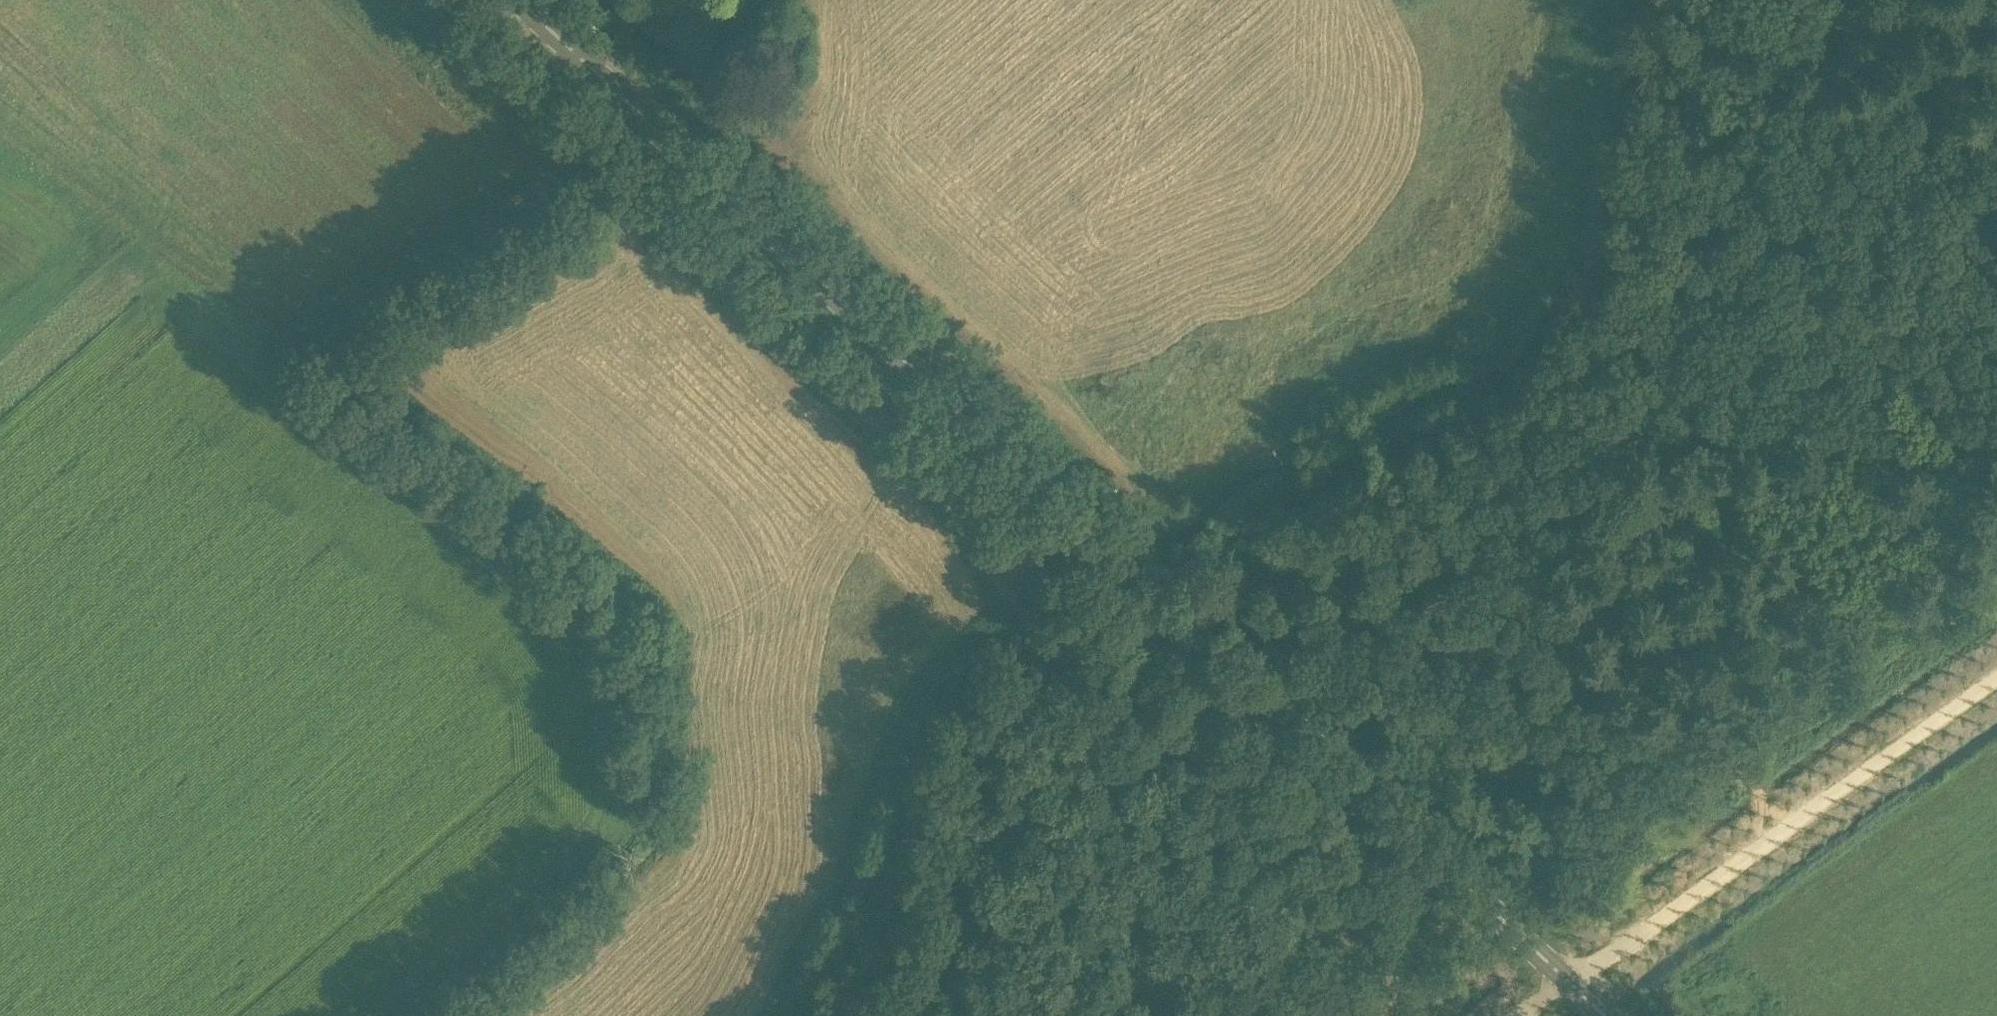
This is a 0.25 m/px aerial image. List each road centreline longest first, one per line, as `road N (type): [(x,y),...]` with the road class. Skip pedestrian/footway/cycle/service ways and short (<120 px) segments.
road 1 (secondary): [(520,0),(1079,510),(1614,1015)]
road 2 (track): [(1107,536),(1154,489),(1233,442),(1297,356),(1375,318),(1458,298),(1483,277),(1499,250),(1562,0)]
road 3 (track): [(1577,980),(1811,811)]
road 4 (track): [(1811,811),(1996,679)]

